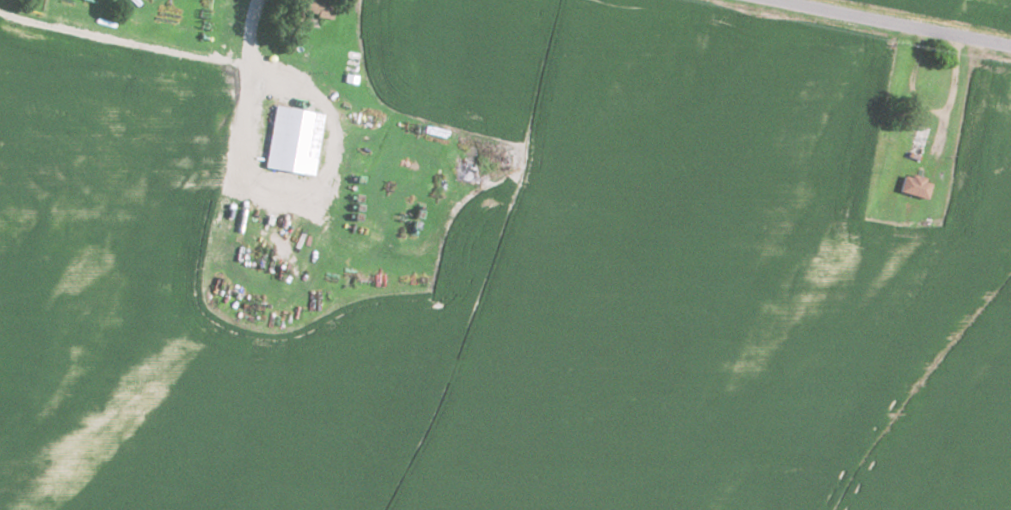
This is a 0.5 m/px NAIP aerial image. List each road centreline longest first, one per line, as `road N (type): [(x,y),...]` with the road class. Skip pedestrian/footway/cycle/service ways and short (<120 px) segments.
road 1 (tertiary): [(775,0),(1010,46)]

